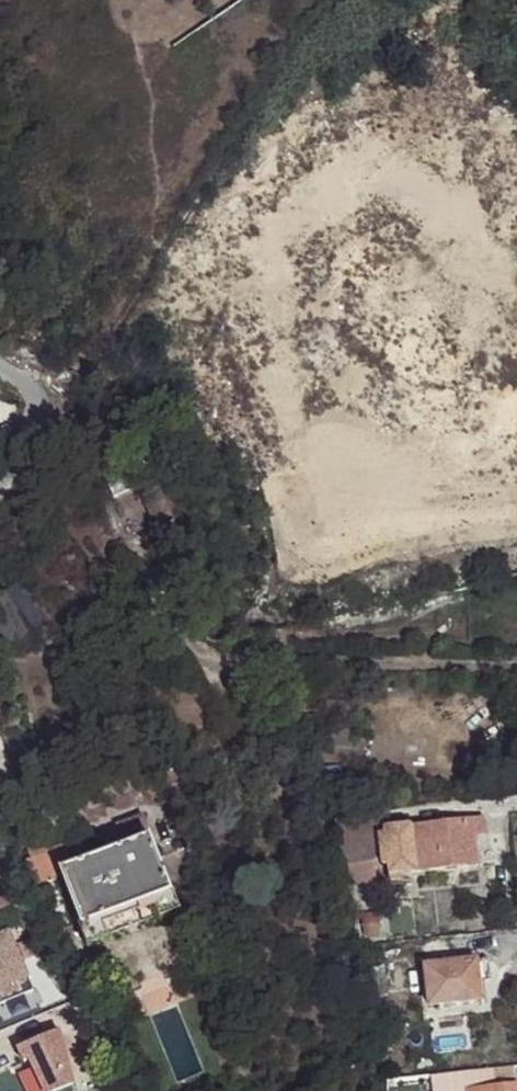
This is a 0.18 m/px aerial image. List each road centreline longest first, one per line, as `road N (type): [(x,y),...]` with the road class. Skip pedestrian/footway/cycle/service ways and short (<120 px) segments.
road 1 (residential): [(0,486),(28,448),(39,405),(32,389),(0,370)]

